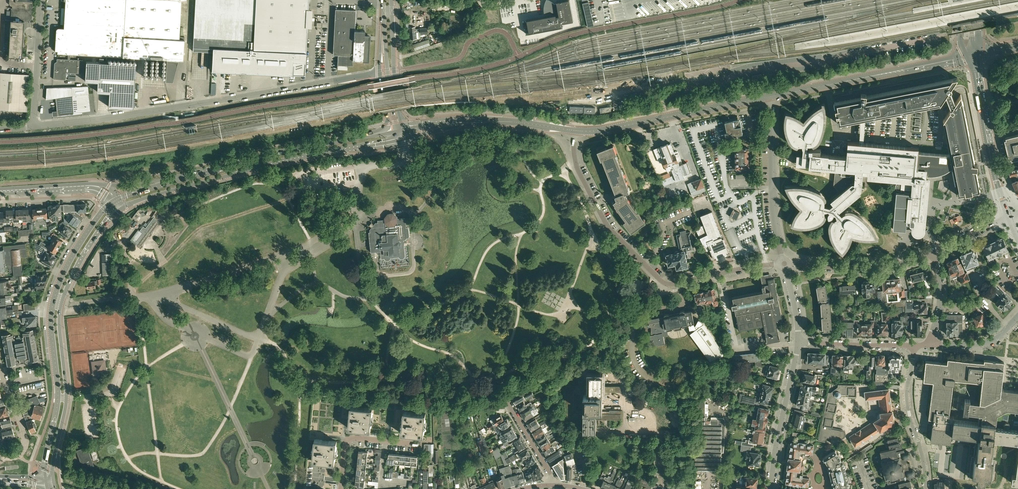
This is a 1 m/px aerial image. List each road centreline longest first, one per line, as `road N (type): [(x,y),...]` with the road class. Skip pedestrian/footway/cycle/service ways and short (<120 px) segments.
road 1 (unclassified): [(33,125),(352,78)]
road 2 (primary): [(119,211),(234,174),(402,139)]
road 3 (primary): [(109,204),(54,301),(58,404),(45,478)]
road 4 (primary): [(53,480),(66,398),(62,303),(81,260),(119,211)]
road 5 (residential): [(576,165),(607,226),(664,282),(785,264)]
road 6 (primary): [(372,135),(167,183)]
road 7 (secondary): [(771,96),(967,57)]
road 8 (residential): [(785,264),(773,205),(771,96)]
road 9 (residential): [(785,264),(860,268),(933,252)]
road 10 (residential): [(771,488),(798,342)]
road 11 (residential): [(926,488),(907,402),(913,345)]
road 12 (primary): [(403,129),(392,0)]
road 13 (unclassified): [(33,125),(41,0)]
road 14 (secondary): [(1008,216),(981,95)]
road 15 (unclassified): [(341,488),(350,440),(419,444)]

